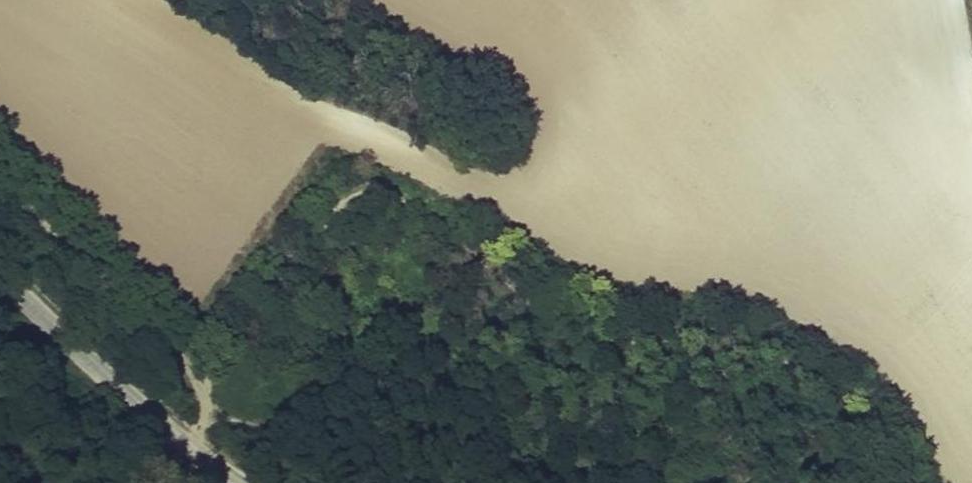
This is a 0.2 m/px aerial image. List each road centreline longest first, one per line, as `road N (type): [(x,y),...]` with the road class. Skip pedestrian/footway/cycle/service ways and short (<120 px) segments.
road 1 (unclassified): [(0,277),(239,482)]

